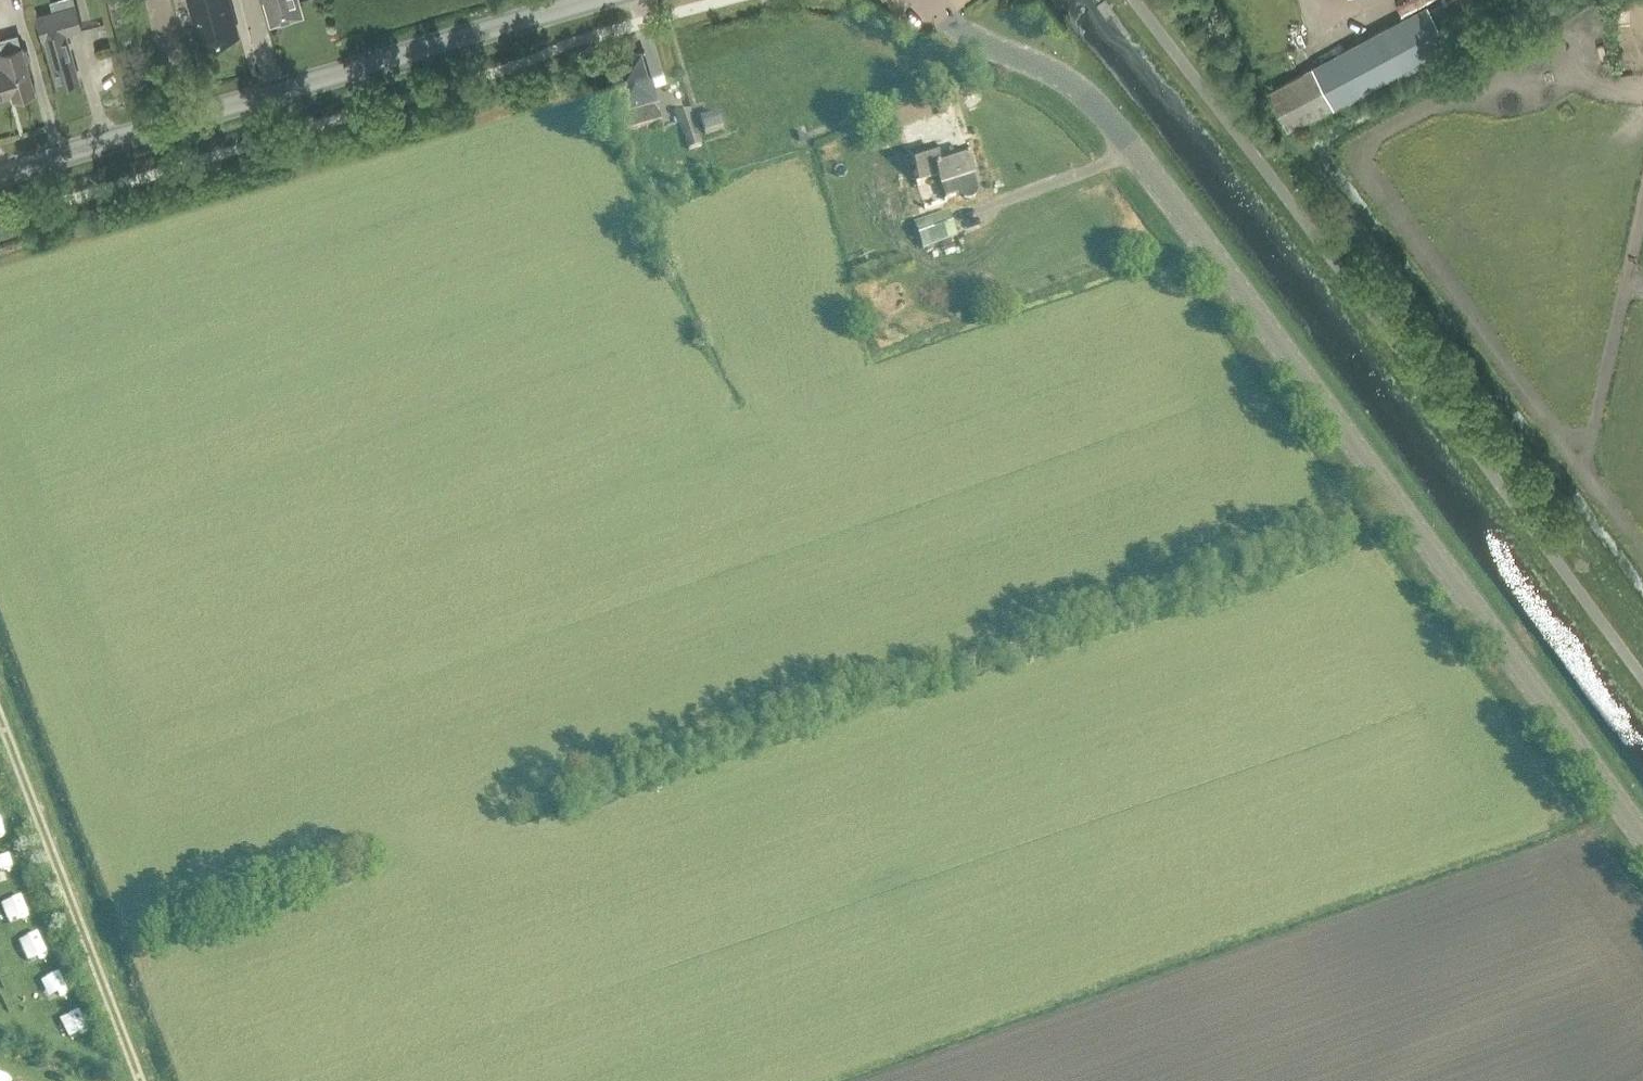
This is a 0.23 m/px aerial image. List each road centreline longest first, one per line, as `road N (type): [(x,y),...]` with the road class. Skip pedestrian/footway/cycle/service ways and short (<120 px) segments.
road 1 (secondary): [(1642,844),(1134,142),(1084,93),(987,49),(936,0)]
road 2 (secondary): [(0,182),(607,0)]
road 3 (track): [(0,718),(139,1080)]

